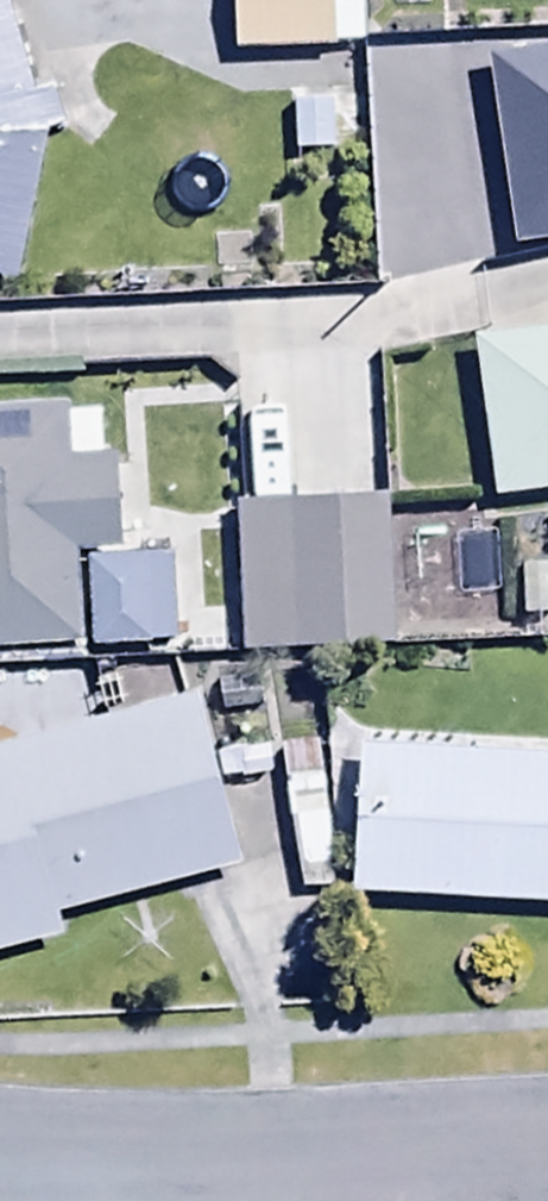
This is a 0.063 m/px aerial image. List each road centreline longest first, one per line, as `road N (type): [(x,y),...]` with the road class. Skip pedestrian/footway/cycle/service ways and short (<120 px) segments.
road 1 (residential): [(547,1166),(0,1187)]

